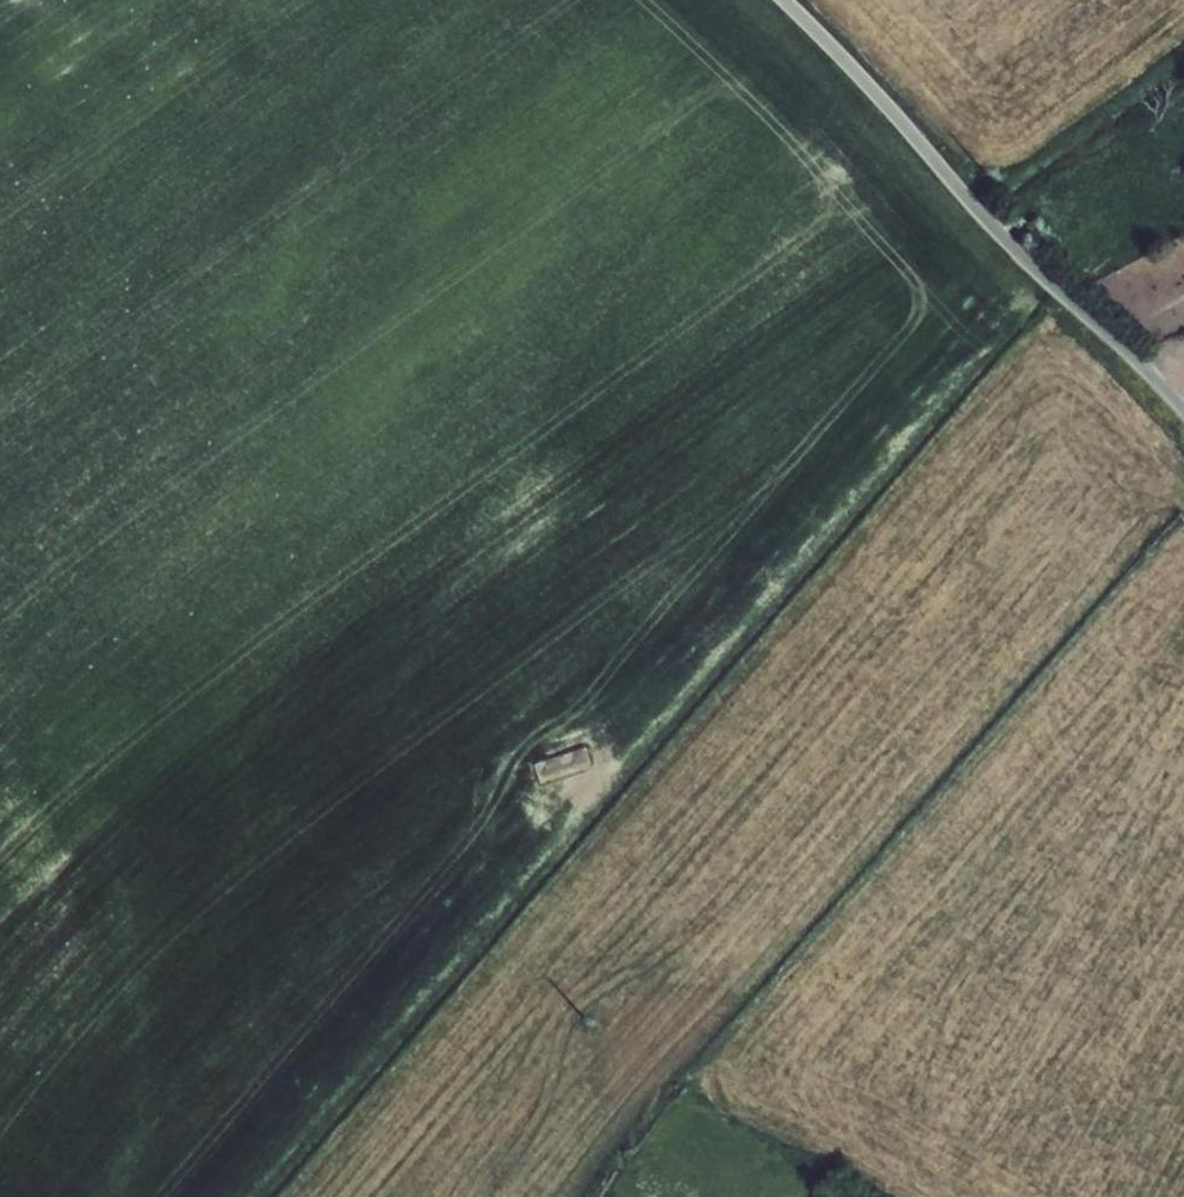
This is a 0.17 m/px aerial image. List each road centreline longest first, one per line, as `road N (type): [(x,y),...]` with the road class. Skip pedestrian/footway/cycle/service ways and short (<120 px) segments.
road 1 (unclassified): [(783,0),(991,224),(1183,411)]

